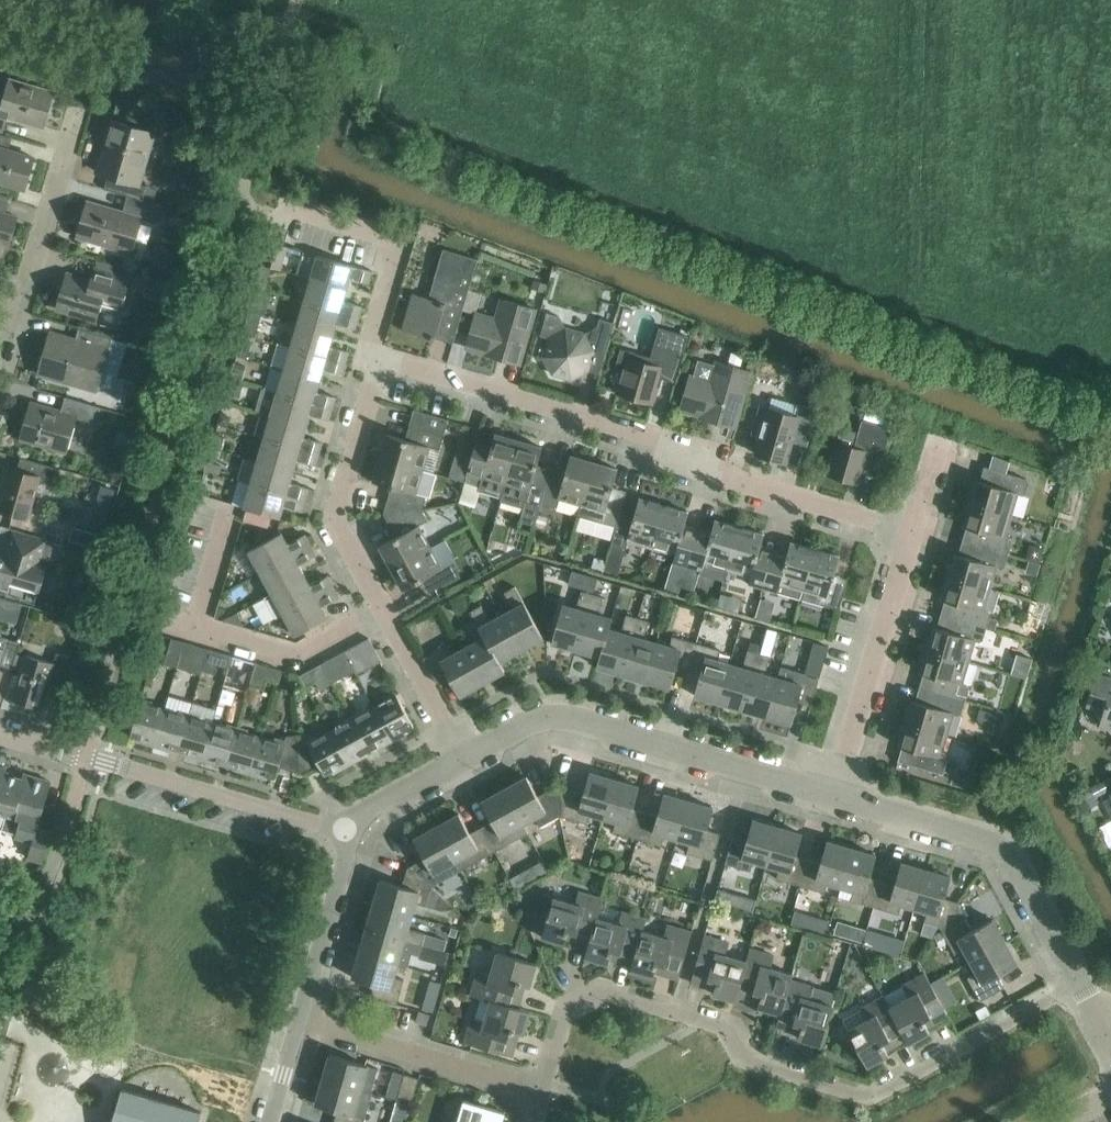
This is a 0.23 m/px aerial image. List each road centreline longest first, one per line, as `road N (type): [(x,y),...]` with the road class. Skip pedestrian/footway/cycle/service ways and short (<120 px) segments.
road 1 (residential): [(540,1088),(568,1007),(604,989),(732,1027),(751,1059),(851,1093),(894,1085),(1081,980)]
road 2 (residential): [(915,531),(730,476),(657,436),(381,357)]
road 3 (residential): [(834,793),(577,719),(533,720),(471,754)]
road 4 (residential): [(354,832),(0,734)]
road 5 (residential): [(1081,980),(1014,858),(982,835),(834,793)]
road 6 (residential): [(389,611),(312,655),(210,631),(202,604),(225,517)]
road 7 (residential): [(834,793),(915,531)]
road 8 (residential): [(389,611),(339,522),(381,357)]
road 9 (residential): [(540,1088),(300,1016)]
road 10 (residential): [(381,357),(374,341),(396,254),(382,232),(289,205)]
road 11 (residential): [(33,291),(94,101)]
road 12 (residential): [(300,1016),(354,832)]
road 13 (residential): [(471,754),(389,611)]
road 14 (unclassified): [(252,157),(296,0)]
road 15 (residential): [(354,832),(364,812),(471,754)]

